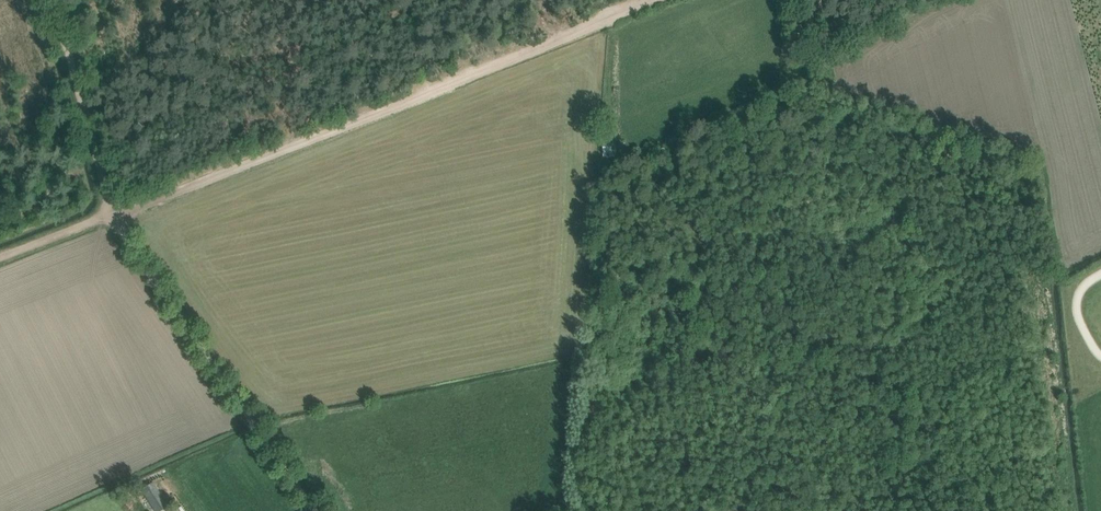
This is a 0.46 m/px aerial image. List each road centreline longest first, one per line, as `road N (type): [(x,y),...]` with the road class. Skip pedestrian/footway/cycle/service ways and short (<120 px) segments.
road 1 (track): [(111,216),(657,0)]
road 2 (track): [(313,510),(111,216)]
road 3 (track): [(55,0),(95,160)]

